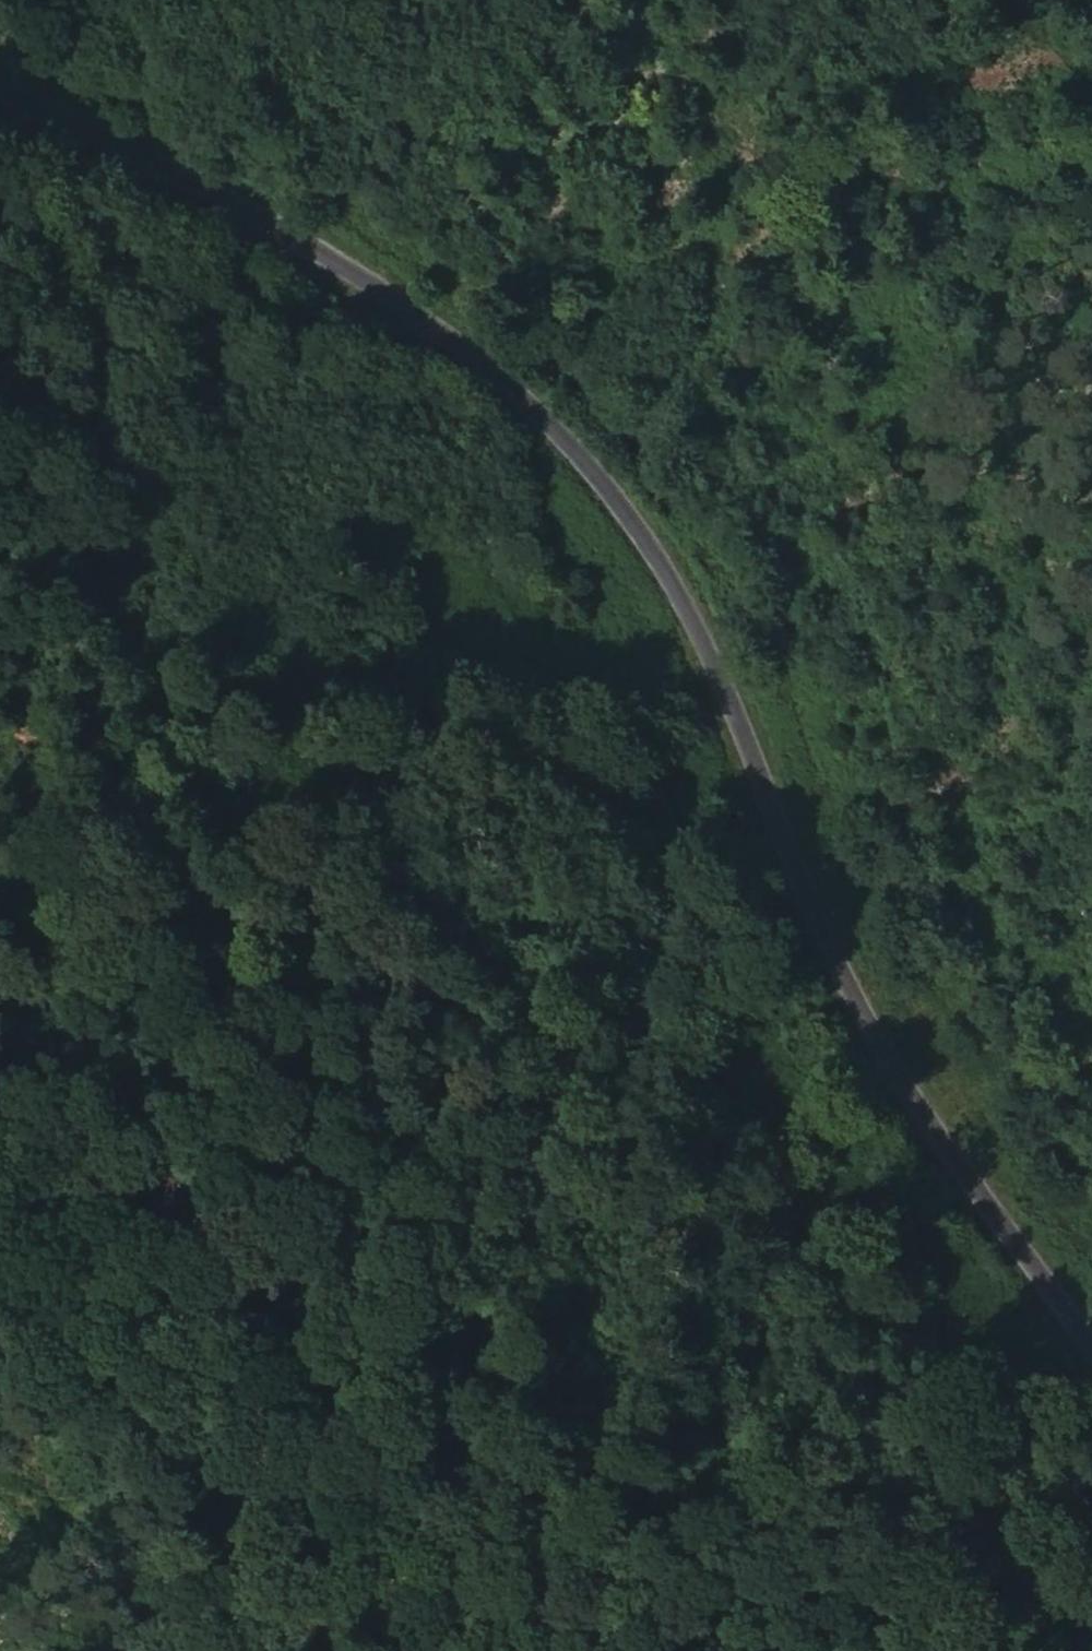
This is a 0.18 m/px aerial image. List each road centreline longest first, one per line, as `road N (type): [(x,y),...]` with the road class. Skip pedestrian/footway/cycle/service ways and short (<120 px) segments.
road 1 (unclassified): [(1091,1375),(924,1158),(845,996),(748,681),(584,464),(392,301),(107,129),(0,76)]

